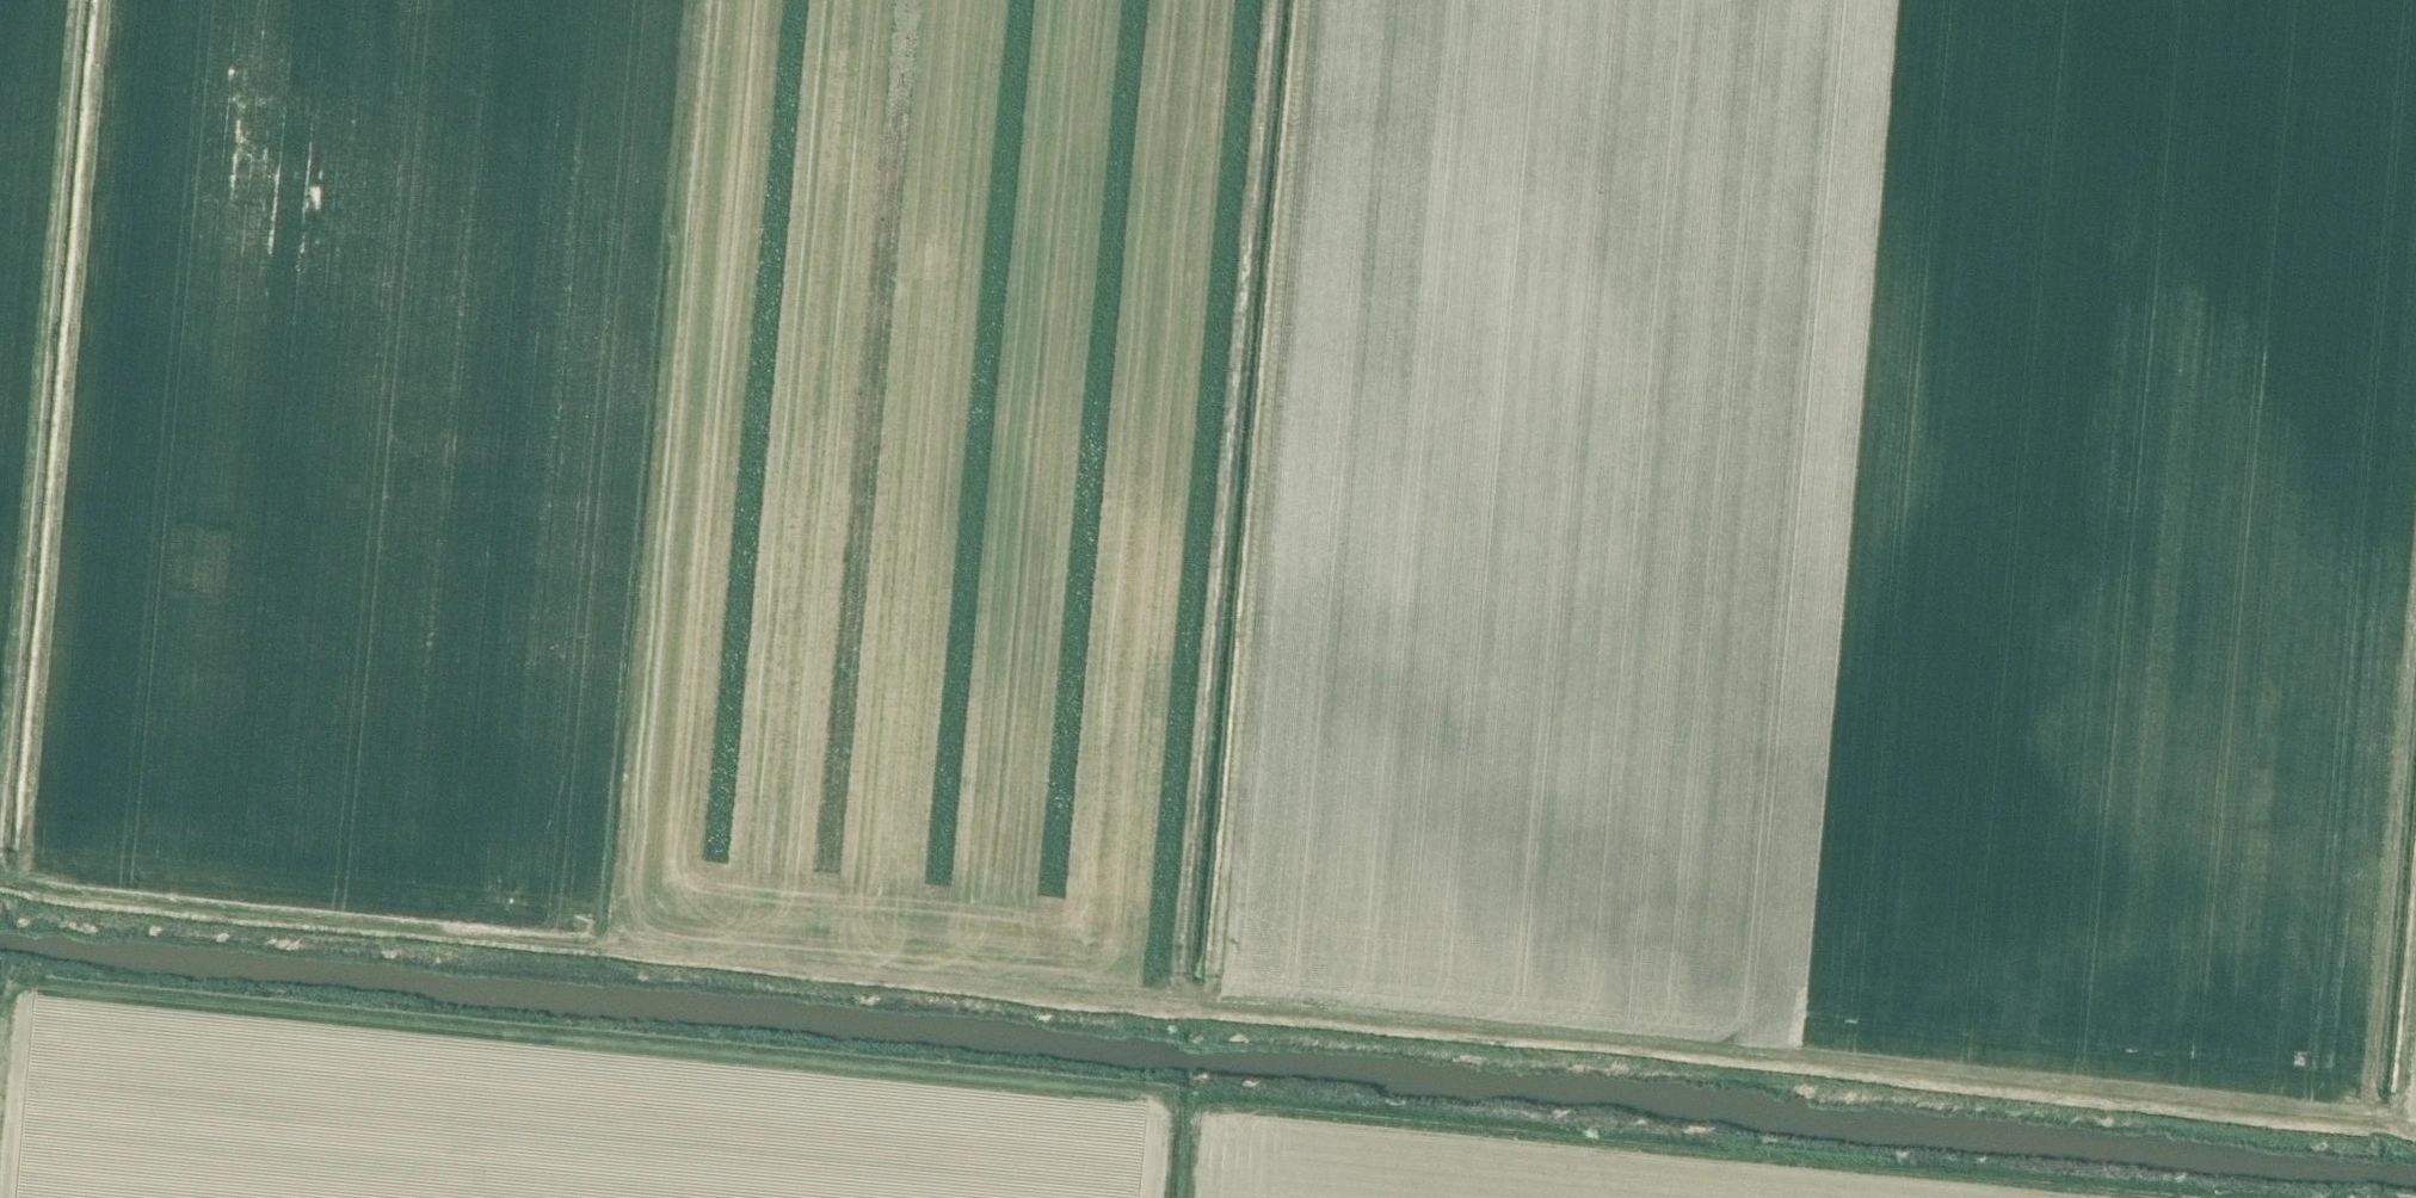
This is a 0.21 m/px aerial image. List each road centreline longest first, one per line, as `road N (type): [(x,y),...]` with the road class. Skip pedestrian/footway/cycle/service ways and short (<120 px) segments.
road 1 (track): [(2415,557),(2357,1120),(2130,1095)]
road 2 (track): [(2357,1120),(2405,1123),(2415,1001)]

